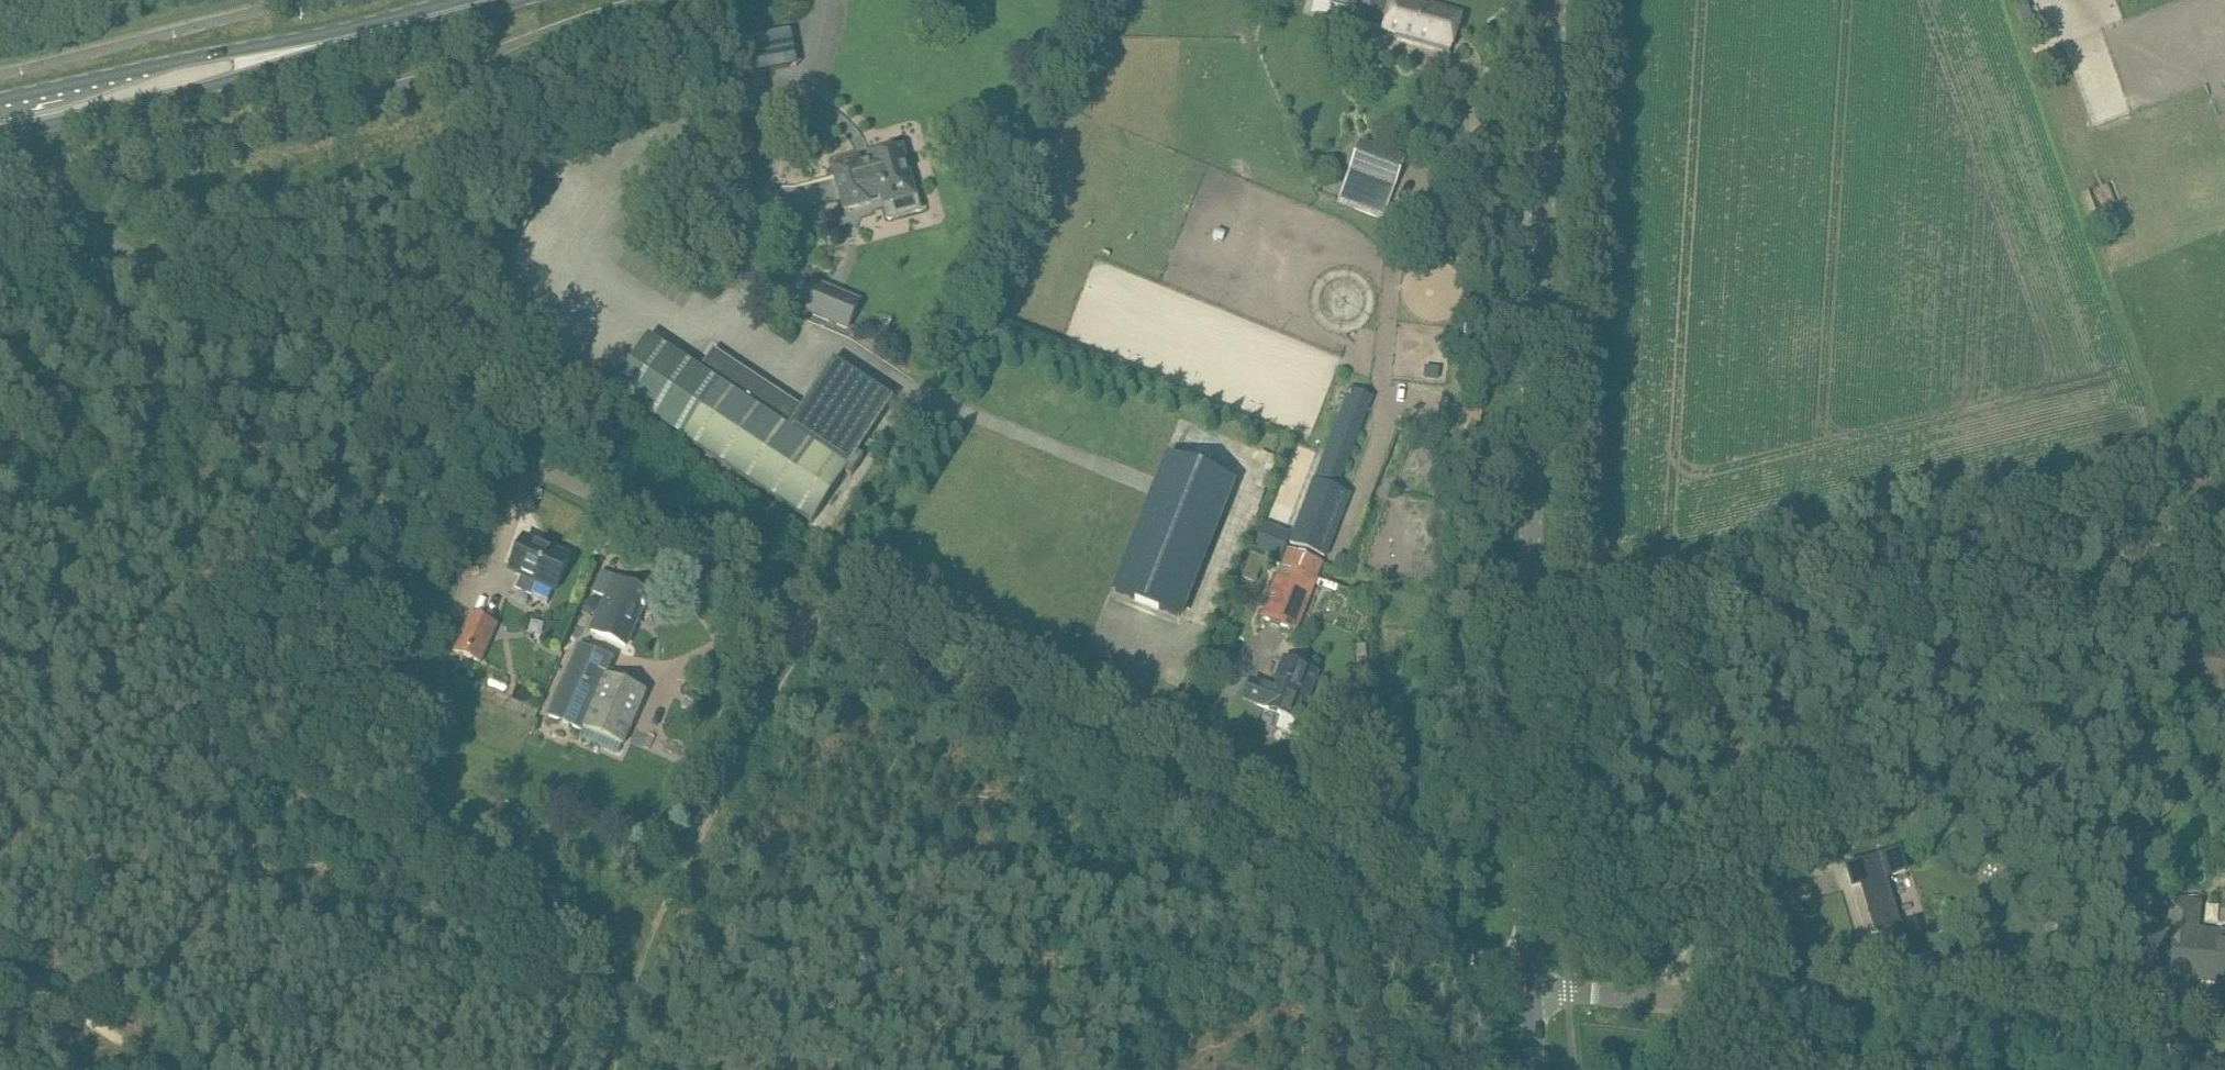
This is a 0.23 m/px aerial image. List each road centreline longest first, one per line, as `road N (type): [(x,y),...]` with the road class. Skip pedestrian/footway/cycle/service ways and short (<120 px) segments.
road 1 (unclassified): [(1529,982),(110,244),(81,224),(50,177),(0,186)]
road 2 (unclassified): [(1529,982),(1527,618),(1556,0)]
road 3 (unclassified): [(2224,1064),(1650,996),(1568,994),(1529,982)]
road 4 (primary): [(0,133),(221,83),(330,41)]
road 5 (primary): [(330,41),(210,56),(0,100)]
road 6 (primary): [(485,0),(330,41)]

